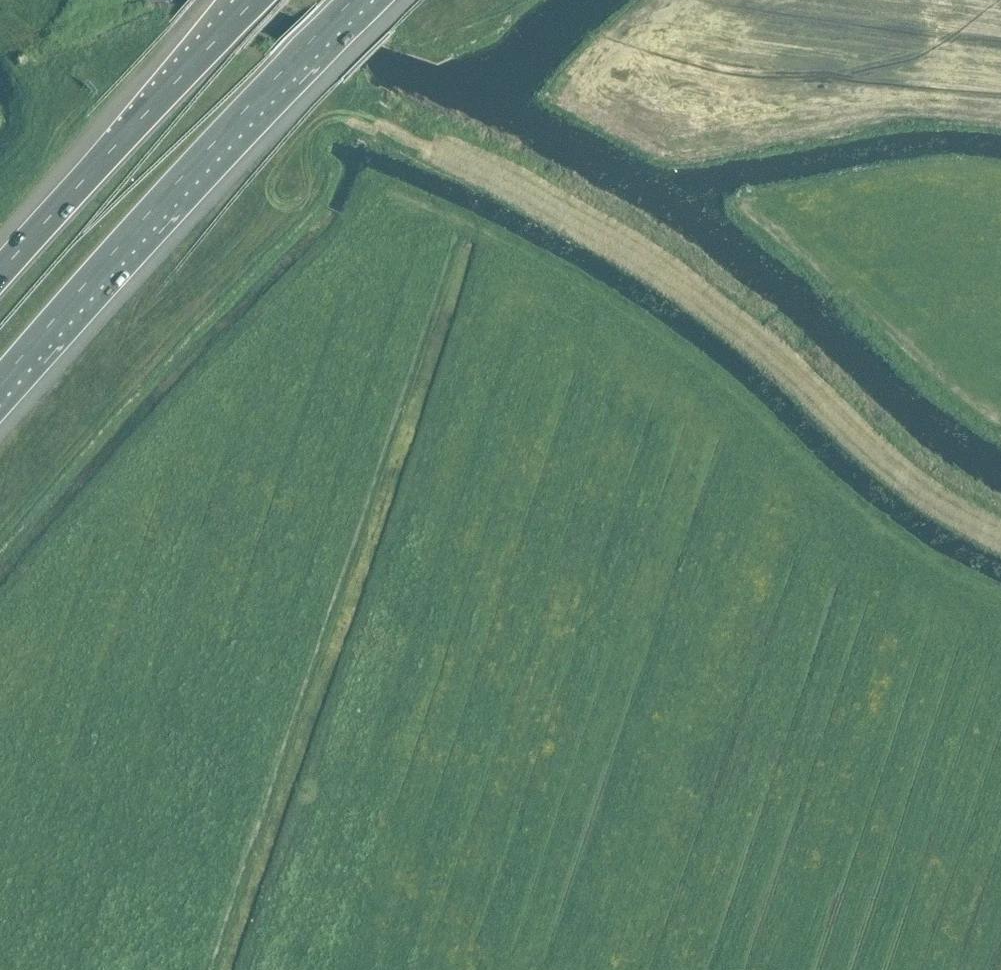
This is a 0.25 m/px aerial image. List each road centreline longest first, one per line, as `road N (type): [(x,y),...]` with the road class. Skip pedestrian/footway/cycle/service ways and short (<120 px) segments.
road 1 (motorway): [(0,385),(142,222),(357,0)]
road 2 (motorway): [(257,0),(0,277)]

